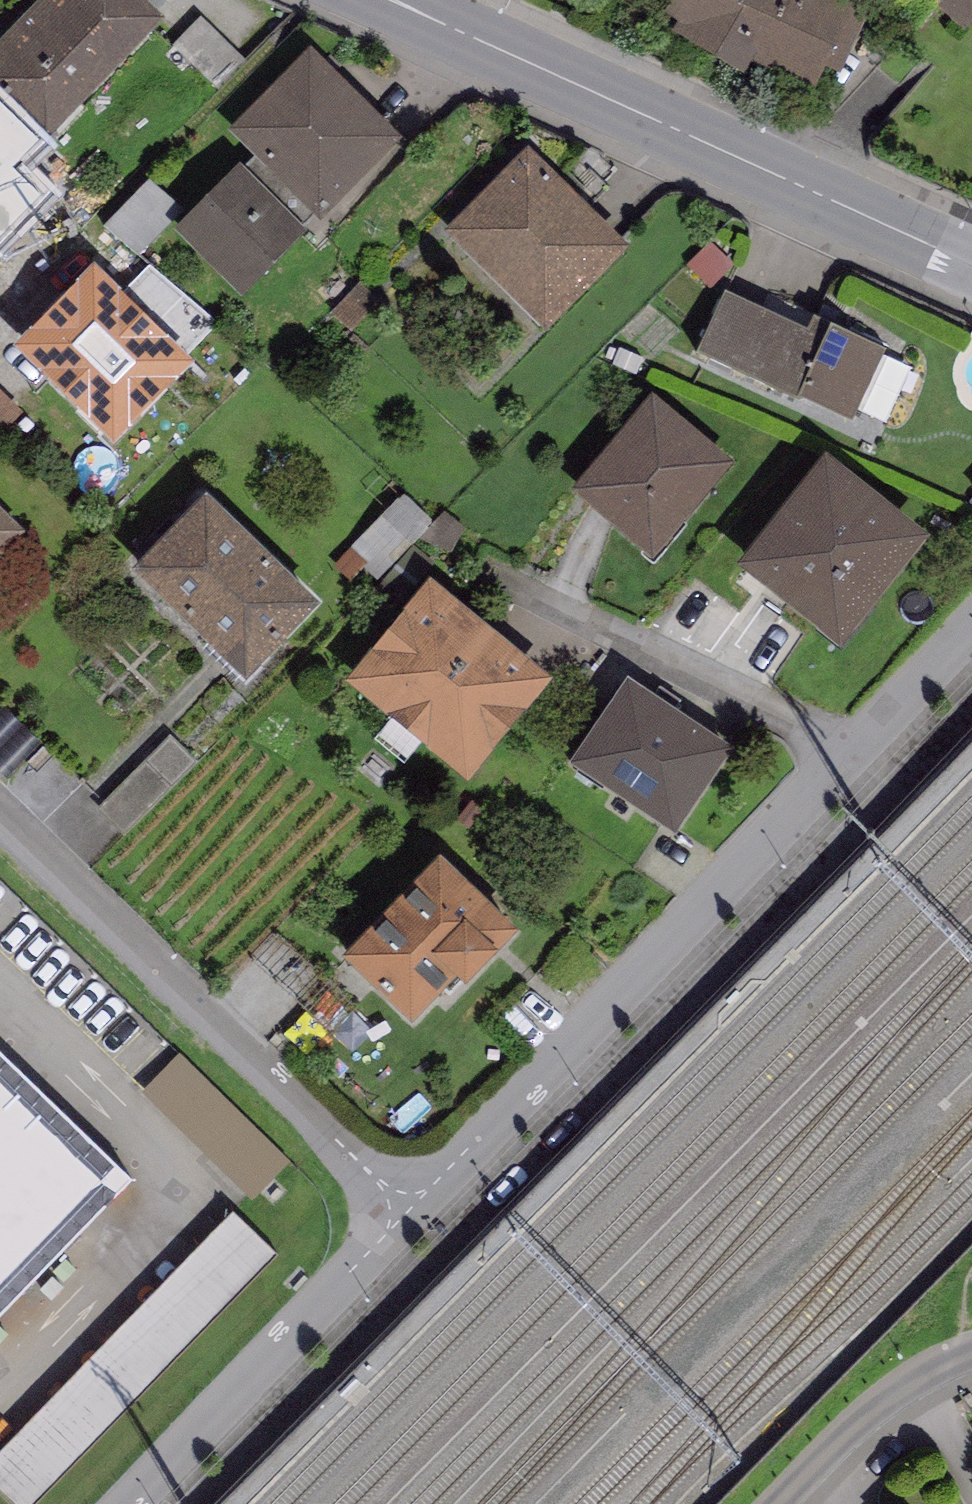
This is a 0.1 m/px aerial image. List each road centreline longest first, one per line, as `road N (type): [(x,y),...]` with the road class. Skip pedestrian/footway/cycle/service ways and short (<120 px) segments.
road 1 (residential): [(417,1215),(971,648)]
road 2 (residential): [(971,261),(396,0)]
road 3 (residential): [(0,814),(417,1215)]
road 4 (residential): [(417,1215),(136,1503)]
road 5 (residential): [(971,1353),(885,1400),(778,1503)]

